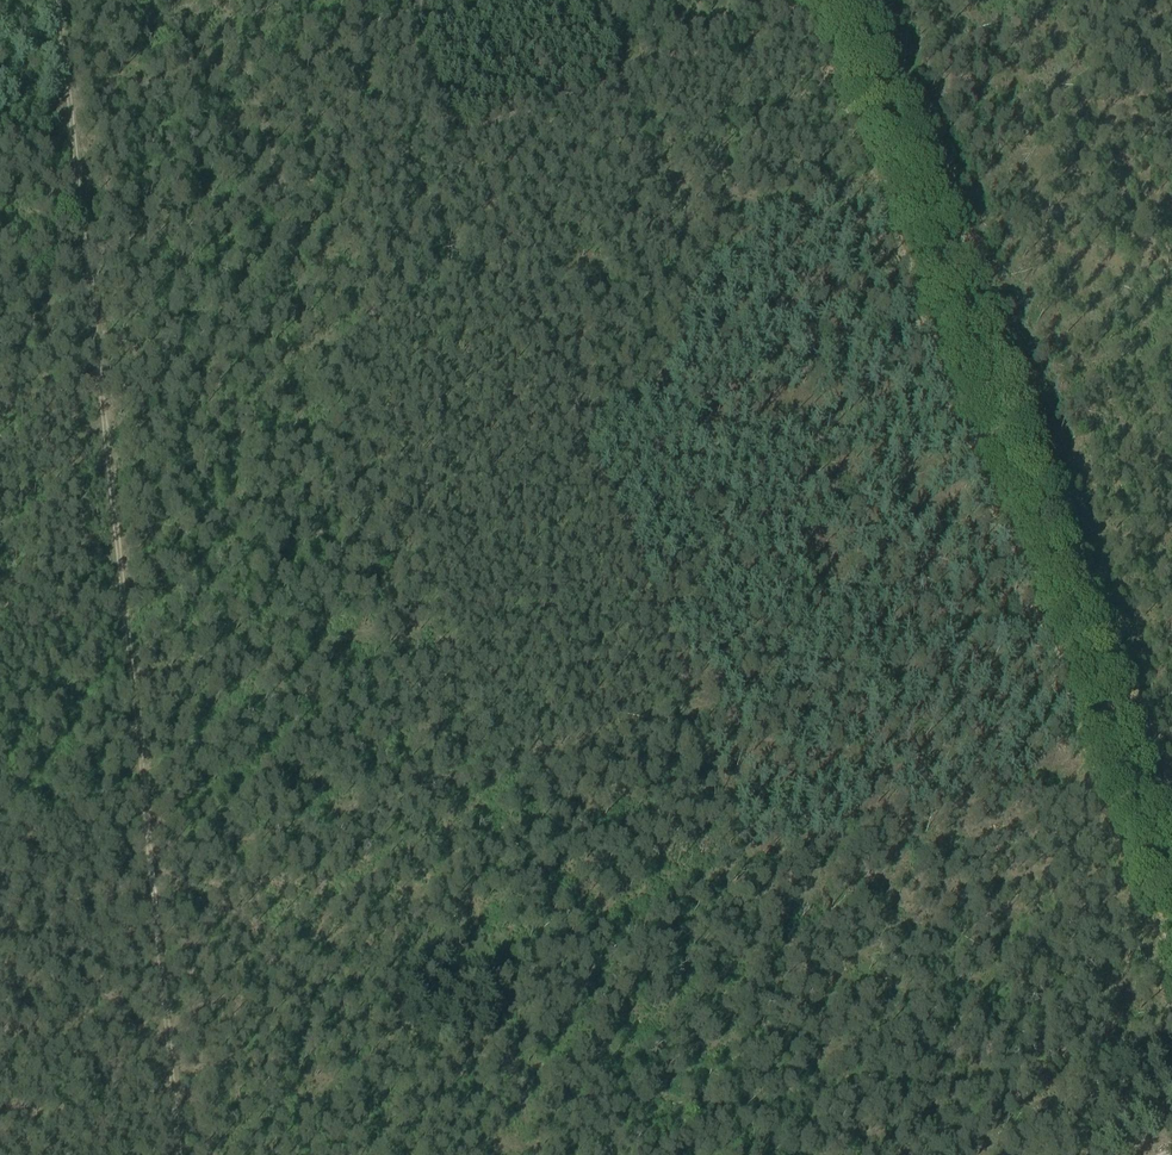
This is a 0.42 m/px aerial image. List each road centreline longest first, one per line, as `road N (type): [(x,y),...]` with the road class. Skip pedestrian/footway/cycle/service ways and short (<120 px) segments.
road 1 (track): [(538,1154),(275,189)]
road 2 (track): [(832,0),(877,101),(1171,891)]
road 3 (track): [(80,253),(175,1154)]
road 4 (track): [(275,189),(816,0)]
road 5 (track): [(275,189),(238,54),(65,107)]
road 6 (track): [(126,694),(394,629)]
road 7 (track): [(80,253),(275,189)]
road 8 (track): [(65,107),(80,253)]

